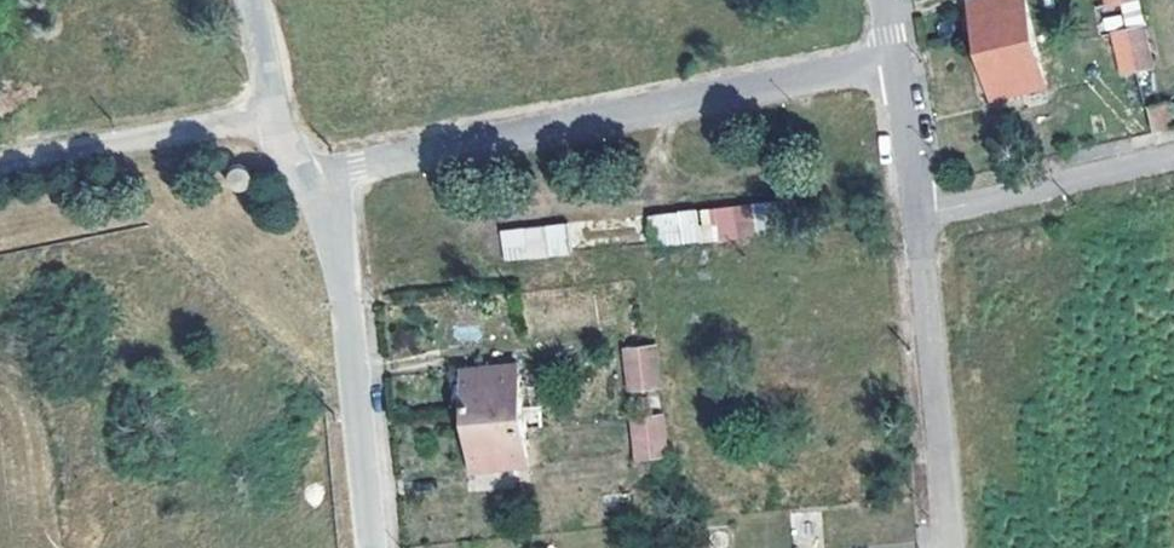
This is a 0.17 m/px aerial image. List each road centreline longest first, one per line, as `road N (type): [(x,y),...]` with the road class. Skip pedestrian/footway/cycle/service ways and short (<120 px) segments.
road 1 (residential): [(897,64),(307,177)]
road 2 (residential): [(372,547),(344,267),(307,177)]
road 3 (residential): [(951,547),(919,213)]
road 4 (residential): [(285,119),(0,169)]
road 5 (residential): [(919,213),(1173,158)]
road 6 (residential): [(919,213),(897,64)]
road 7 (residential): [(285,119),(266,74),(251,0)]

